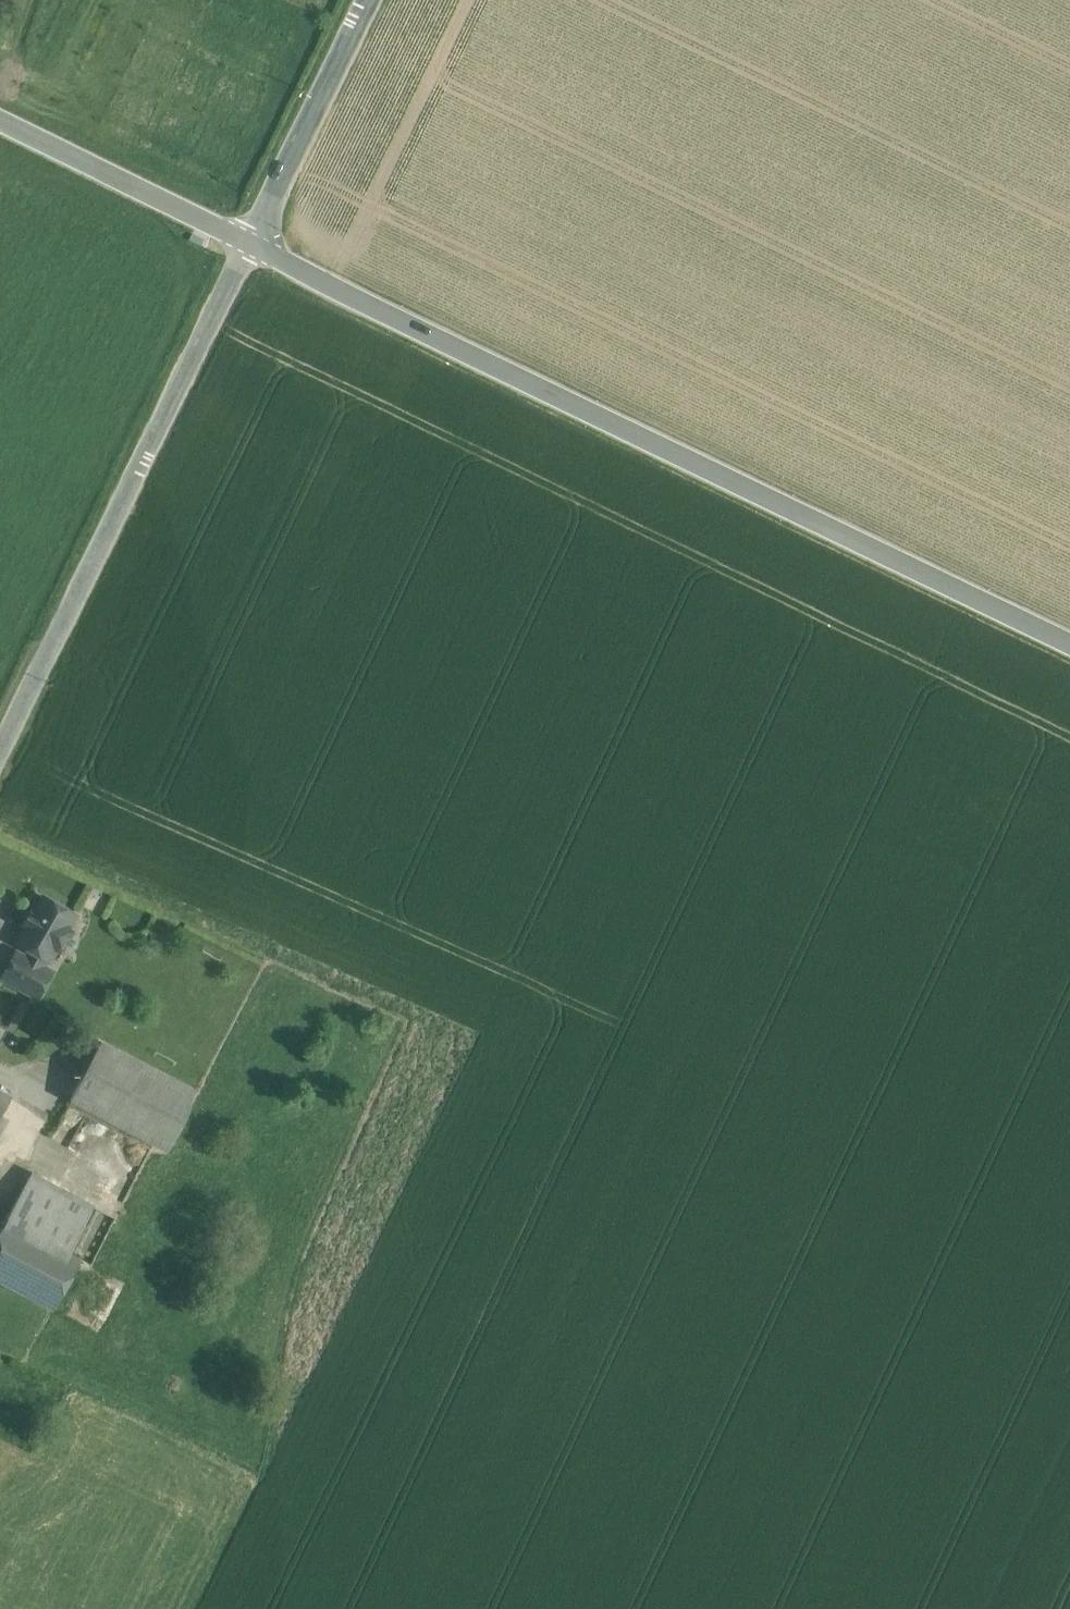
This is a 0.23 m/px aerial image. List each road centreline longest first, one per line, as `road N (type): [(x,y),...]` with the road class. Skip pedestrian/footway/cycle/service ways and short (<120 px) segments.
road 1 (unclassified): [(1069,633),(254,241)]
road 2 (unclassified): [(254,241),(0,756)]
road 3 (unclassified): [(254,241),(0,114)]
road 4 (unclassified): [(371,0),(254,241)]

